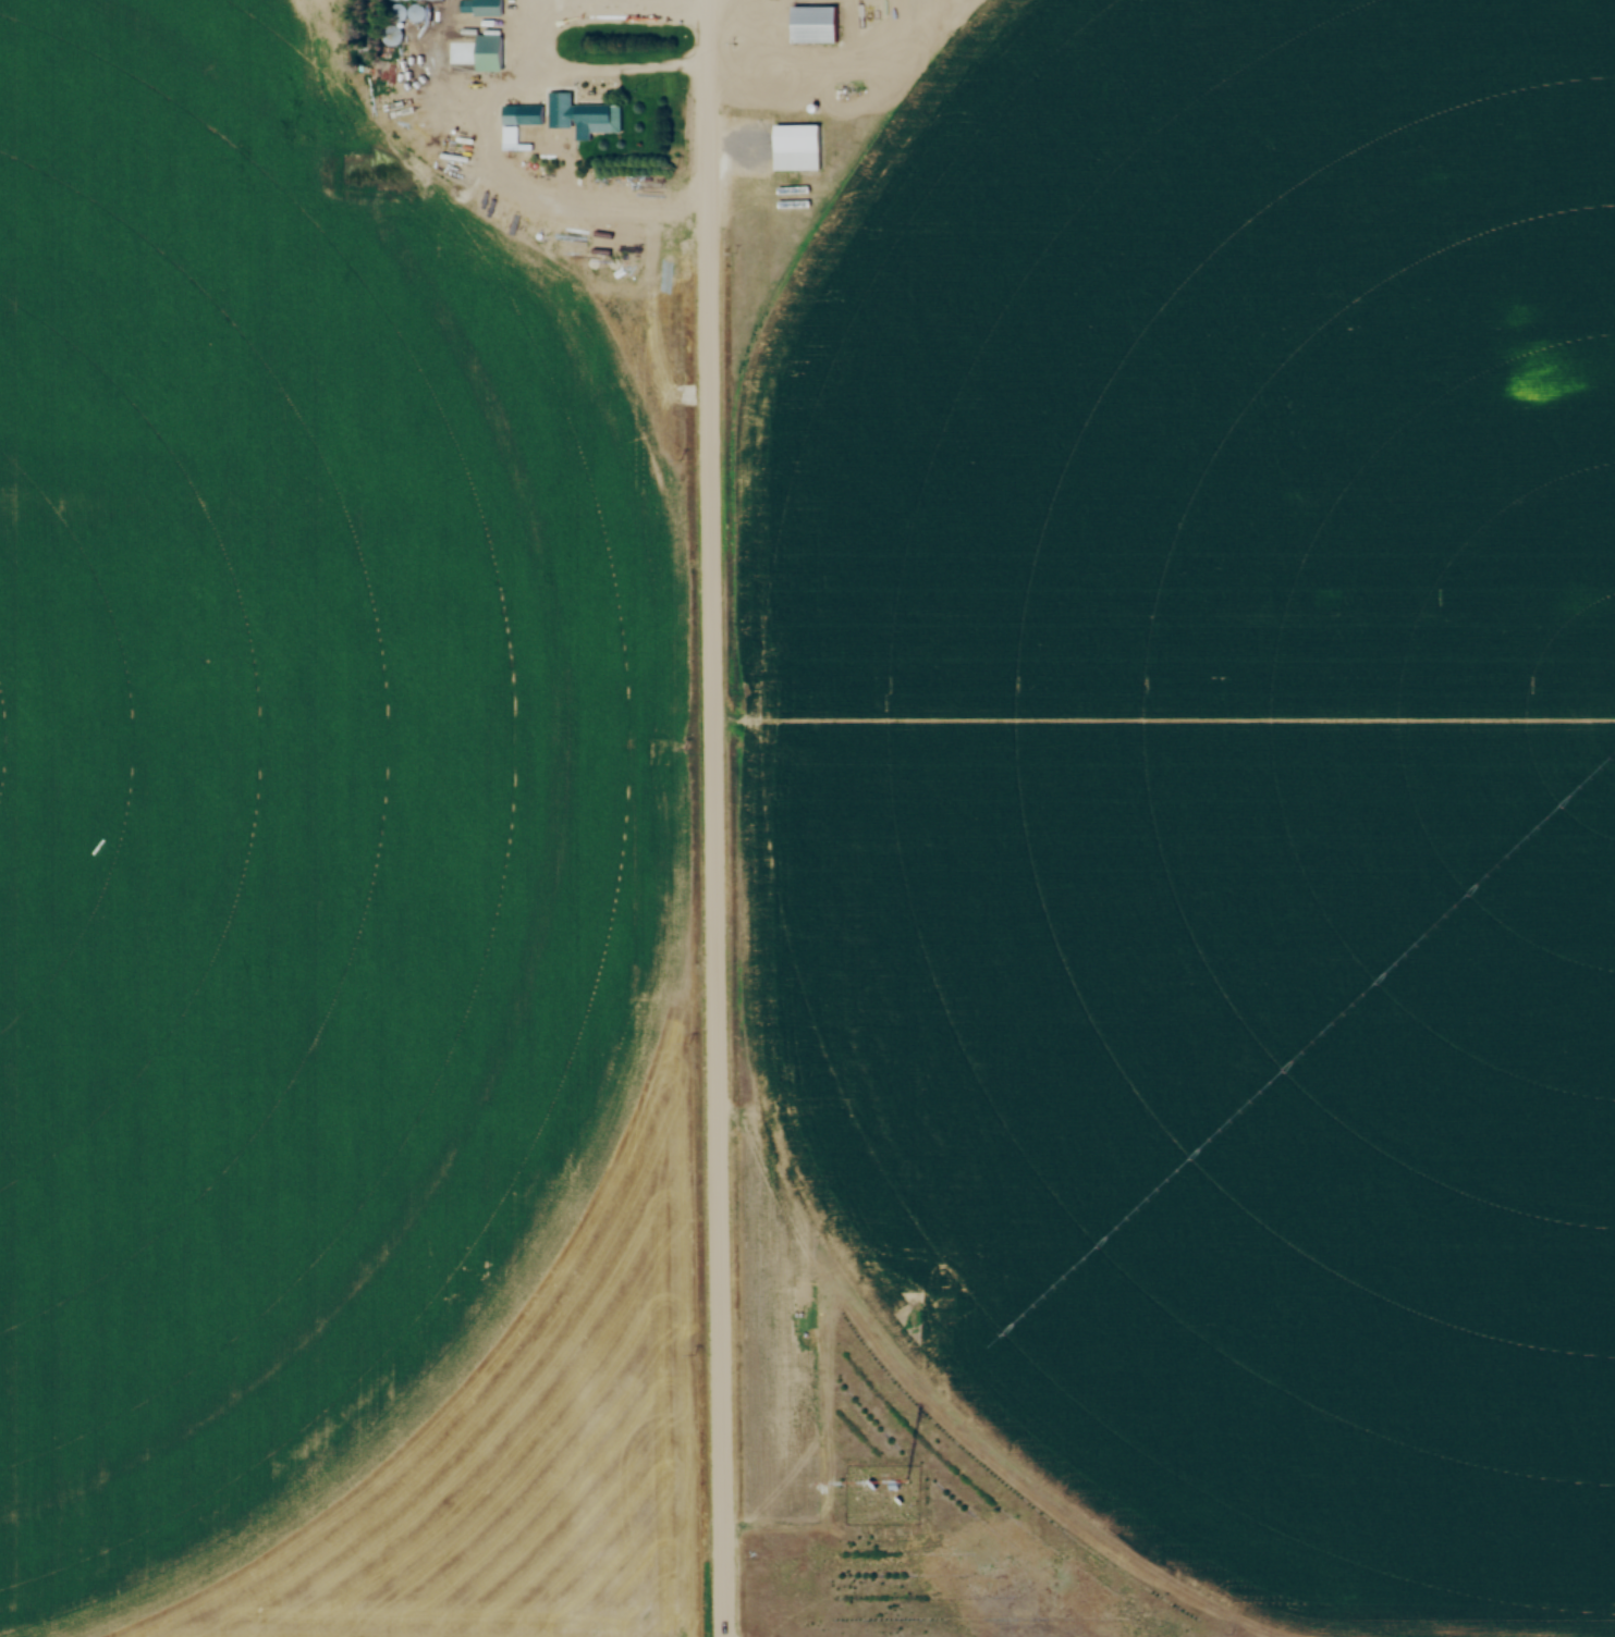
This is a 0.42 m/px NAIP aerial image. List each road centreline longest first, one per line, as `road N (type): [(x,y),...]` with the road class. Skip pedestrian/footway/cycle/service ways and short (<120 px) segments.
road 1 (residential): [(710,0),(725,1636)]

